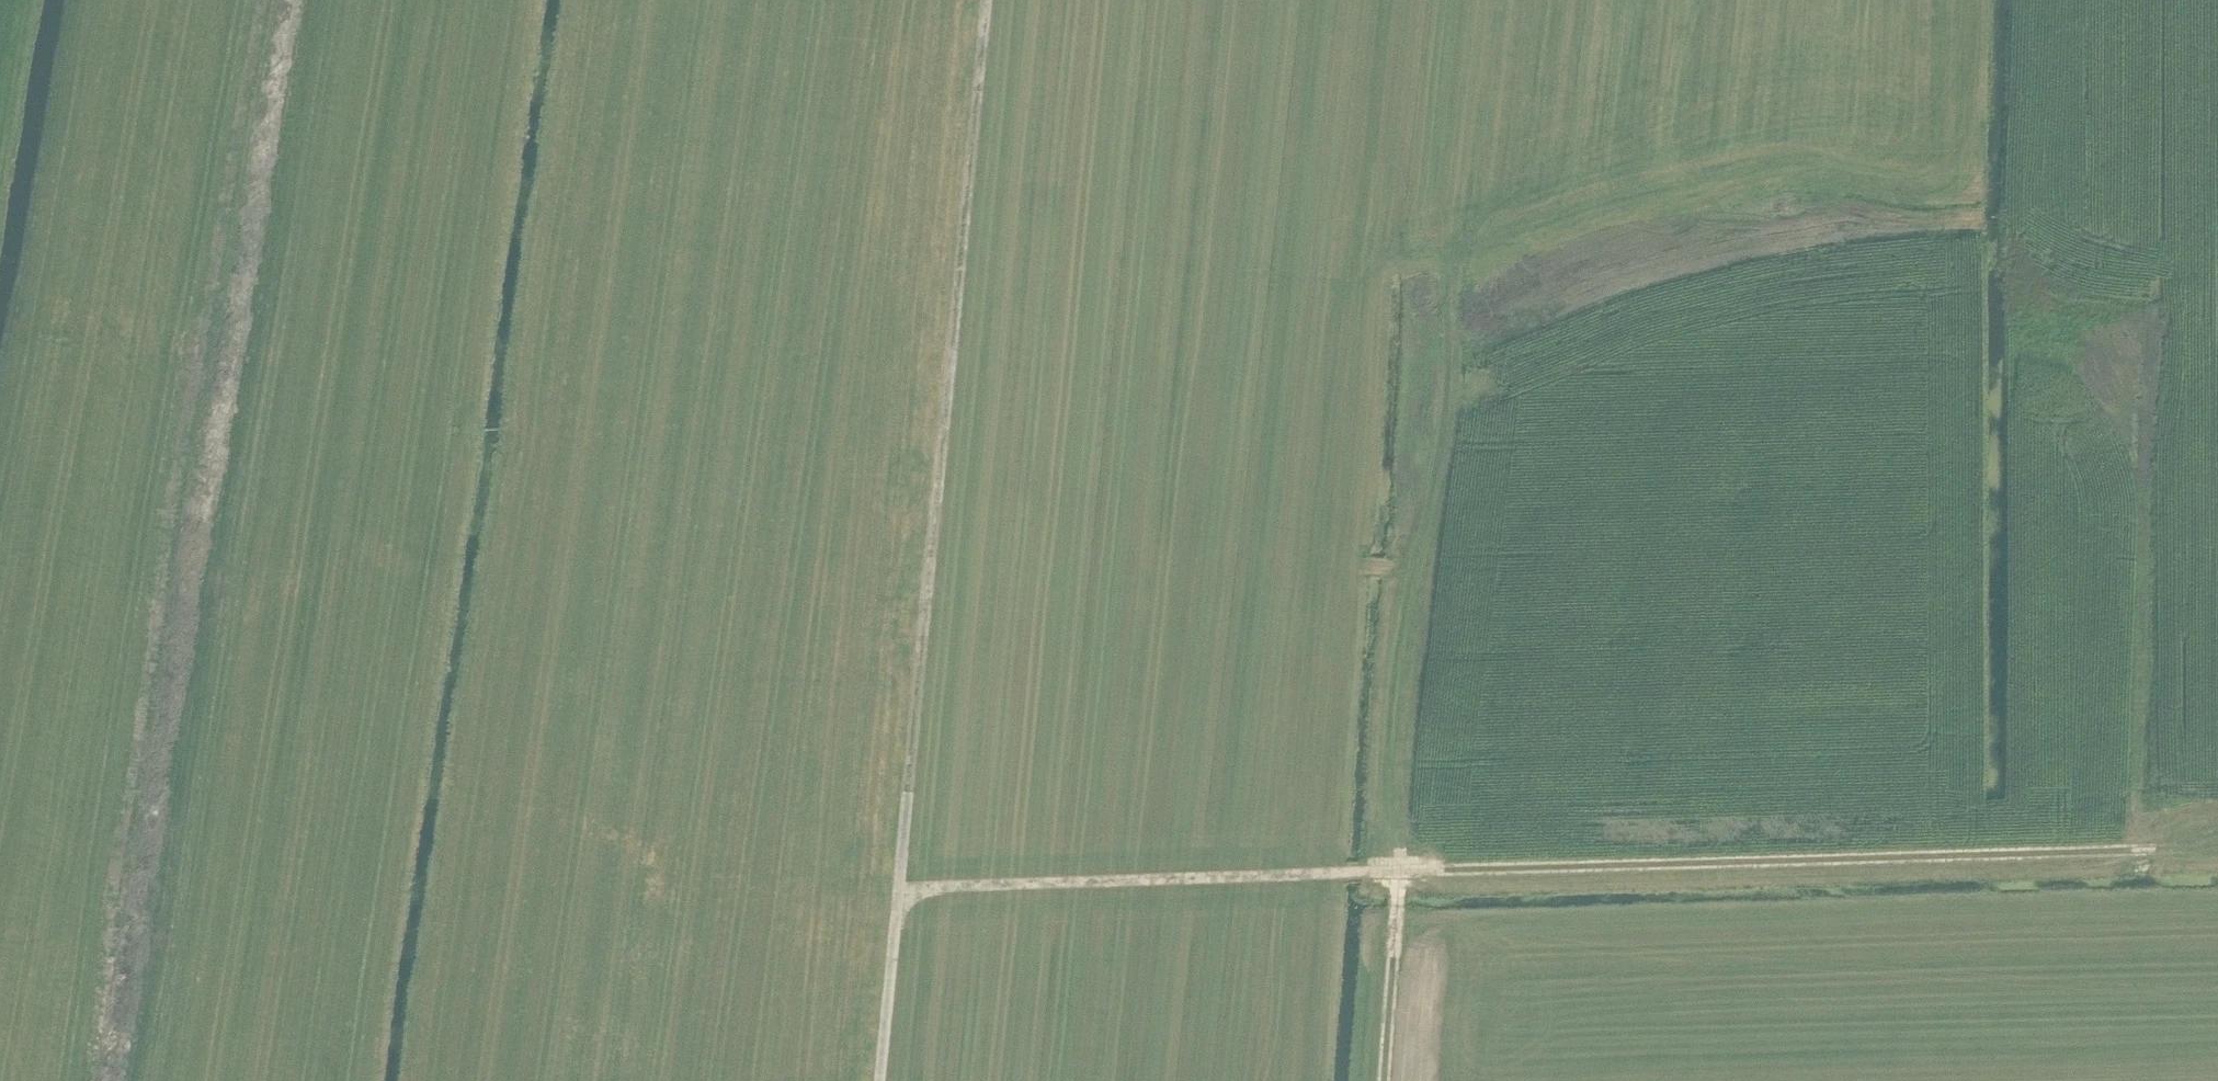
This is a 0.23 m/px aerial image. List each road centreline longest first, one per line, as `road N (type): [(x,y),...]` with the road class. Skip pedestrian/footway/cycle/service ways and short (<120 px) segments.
road 1 (track): [(897,893),(2156,850)]
road 2 (track): [(878,1080),(986,0)]

